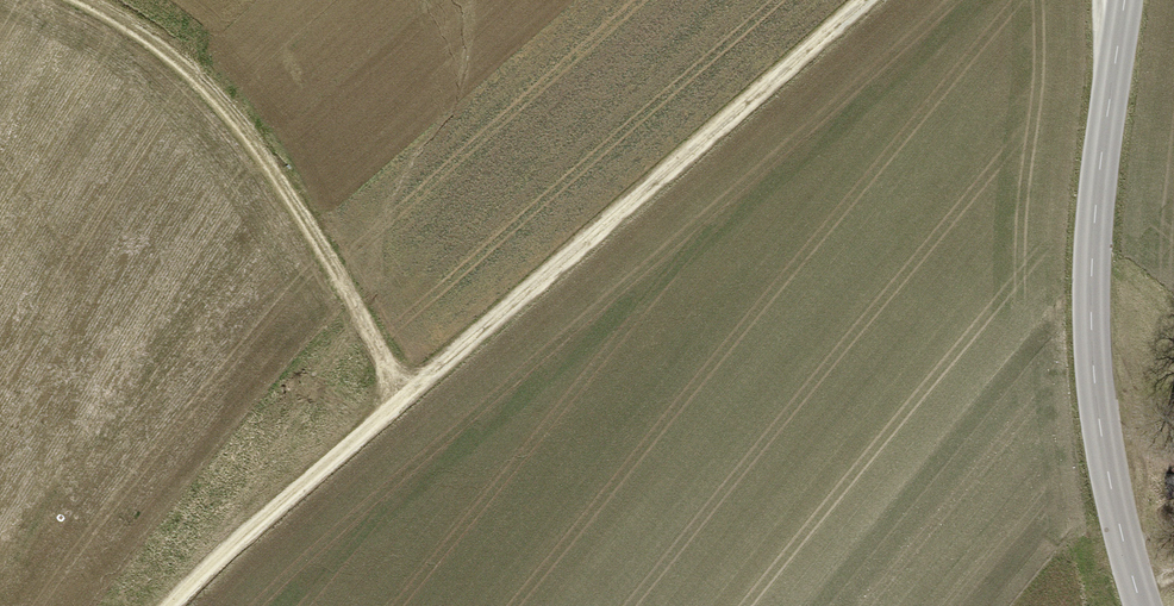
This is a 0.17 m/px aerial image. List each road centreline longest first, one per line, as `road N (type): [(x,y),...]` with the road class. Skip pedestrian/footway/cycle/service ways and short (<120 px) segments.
road 1 (track): [(864,0),(225,549),(171,605)]
road 2 (tertiary): [(1123,0),(1093,236),(1091,336),(1103,464),(1142,605)]
road 3 (track): [(79,0),(141,30),(211,90),(299,211),(405,396)]

